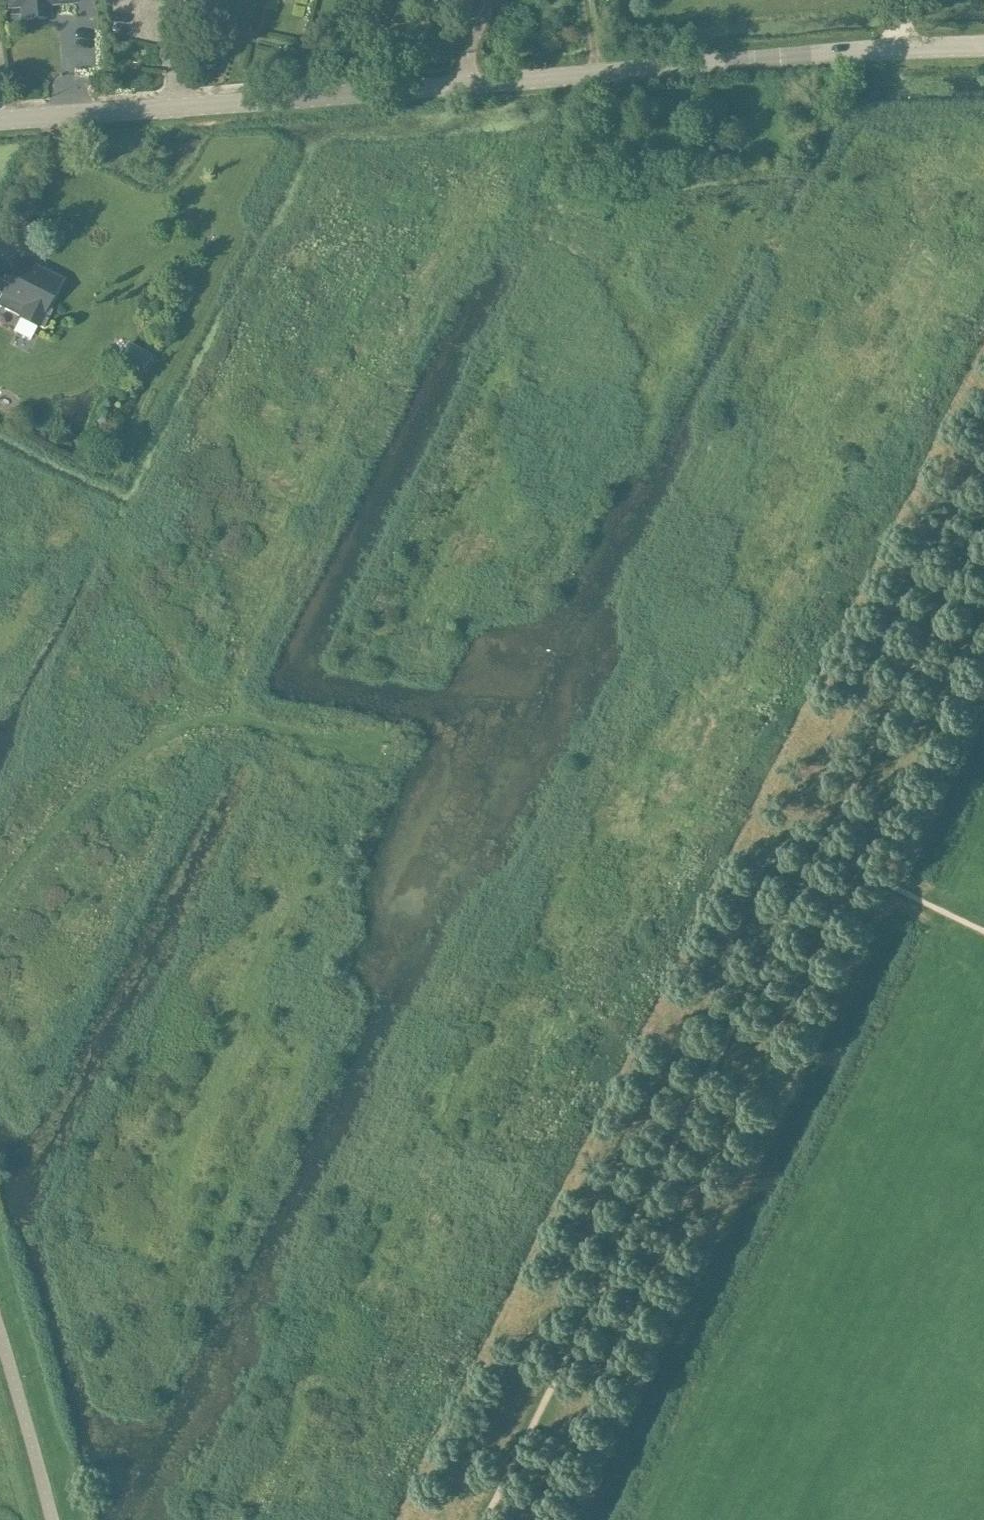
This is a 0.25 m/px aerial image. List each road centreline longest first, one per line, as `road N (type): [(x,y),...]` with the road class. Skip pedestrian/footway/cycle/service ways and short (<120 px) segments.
road 1 (tertiary): [(983,47),(0,120)]

